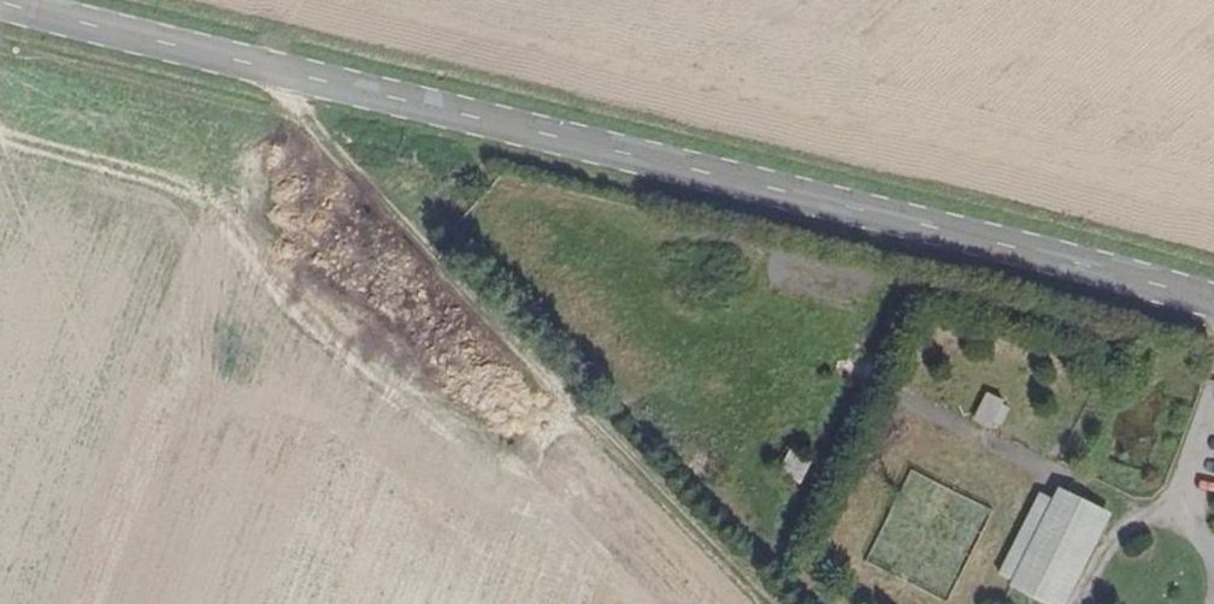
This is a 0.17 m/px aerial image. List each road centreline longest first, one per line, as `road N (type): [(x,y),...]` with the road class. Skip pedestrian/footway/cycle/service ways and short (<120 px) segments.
road 1 (tertiary): [(1213,300),(0,0)]
road 2 (track): [(780,603),(327,145),(275,70)]

